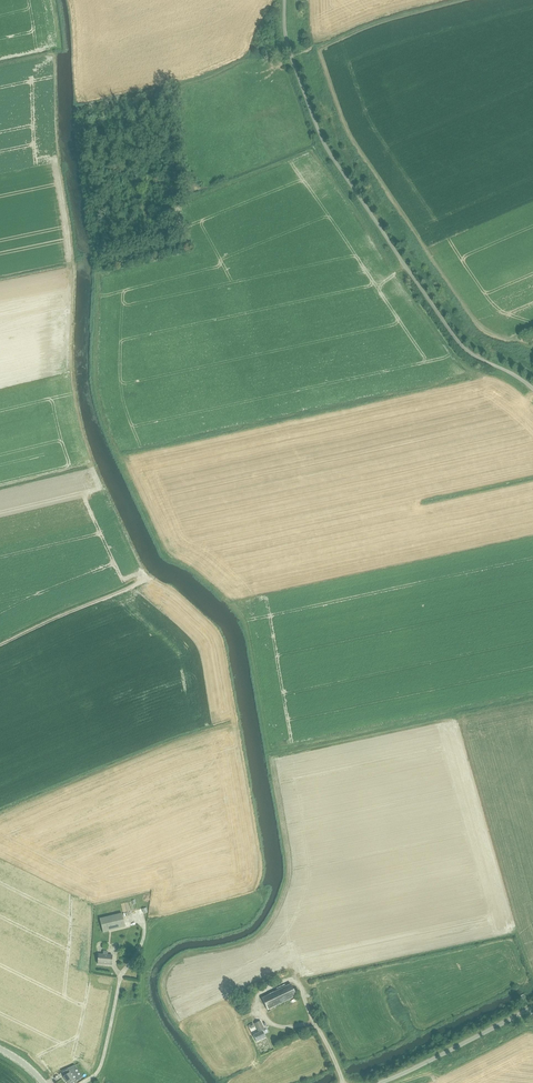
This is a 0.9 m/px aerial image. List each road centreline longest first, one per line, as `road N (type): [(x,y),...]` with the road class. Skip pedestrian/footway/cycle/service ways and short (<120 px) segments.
road 1 (tertiary): [(532,388),(461,345),(332,157),(287,41),(285,0)]
road 2 (unclassified): [(378,1082),(532,1008)]

